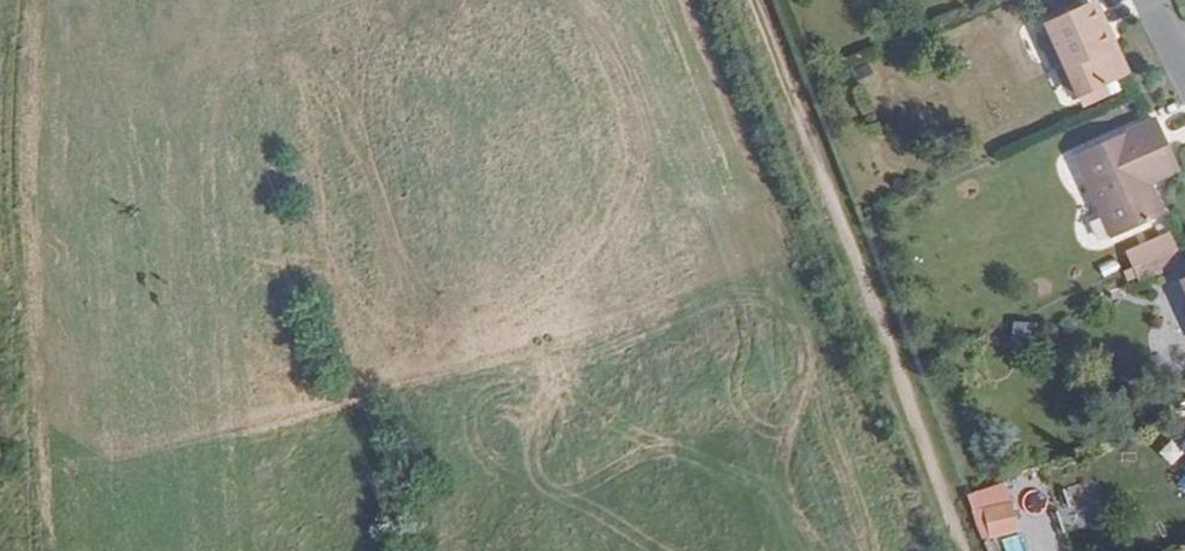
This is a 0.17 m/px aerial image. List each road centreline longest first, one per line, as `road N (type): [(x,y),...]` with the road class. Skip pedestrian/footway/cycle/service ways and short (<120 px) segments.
road 1 (track): [(961,550),(745,0)]

